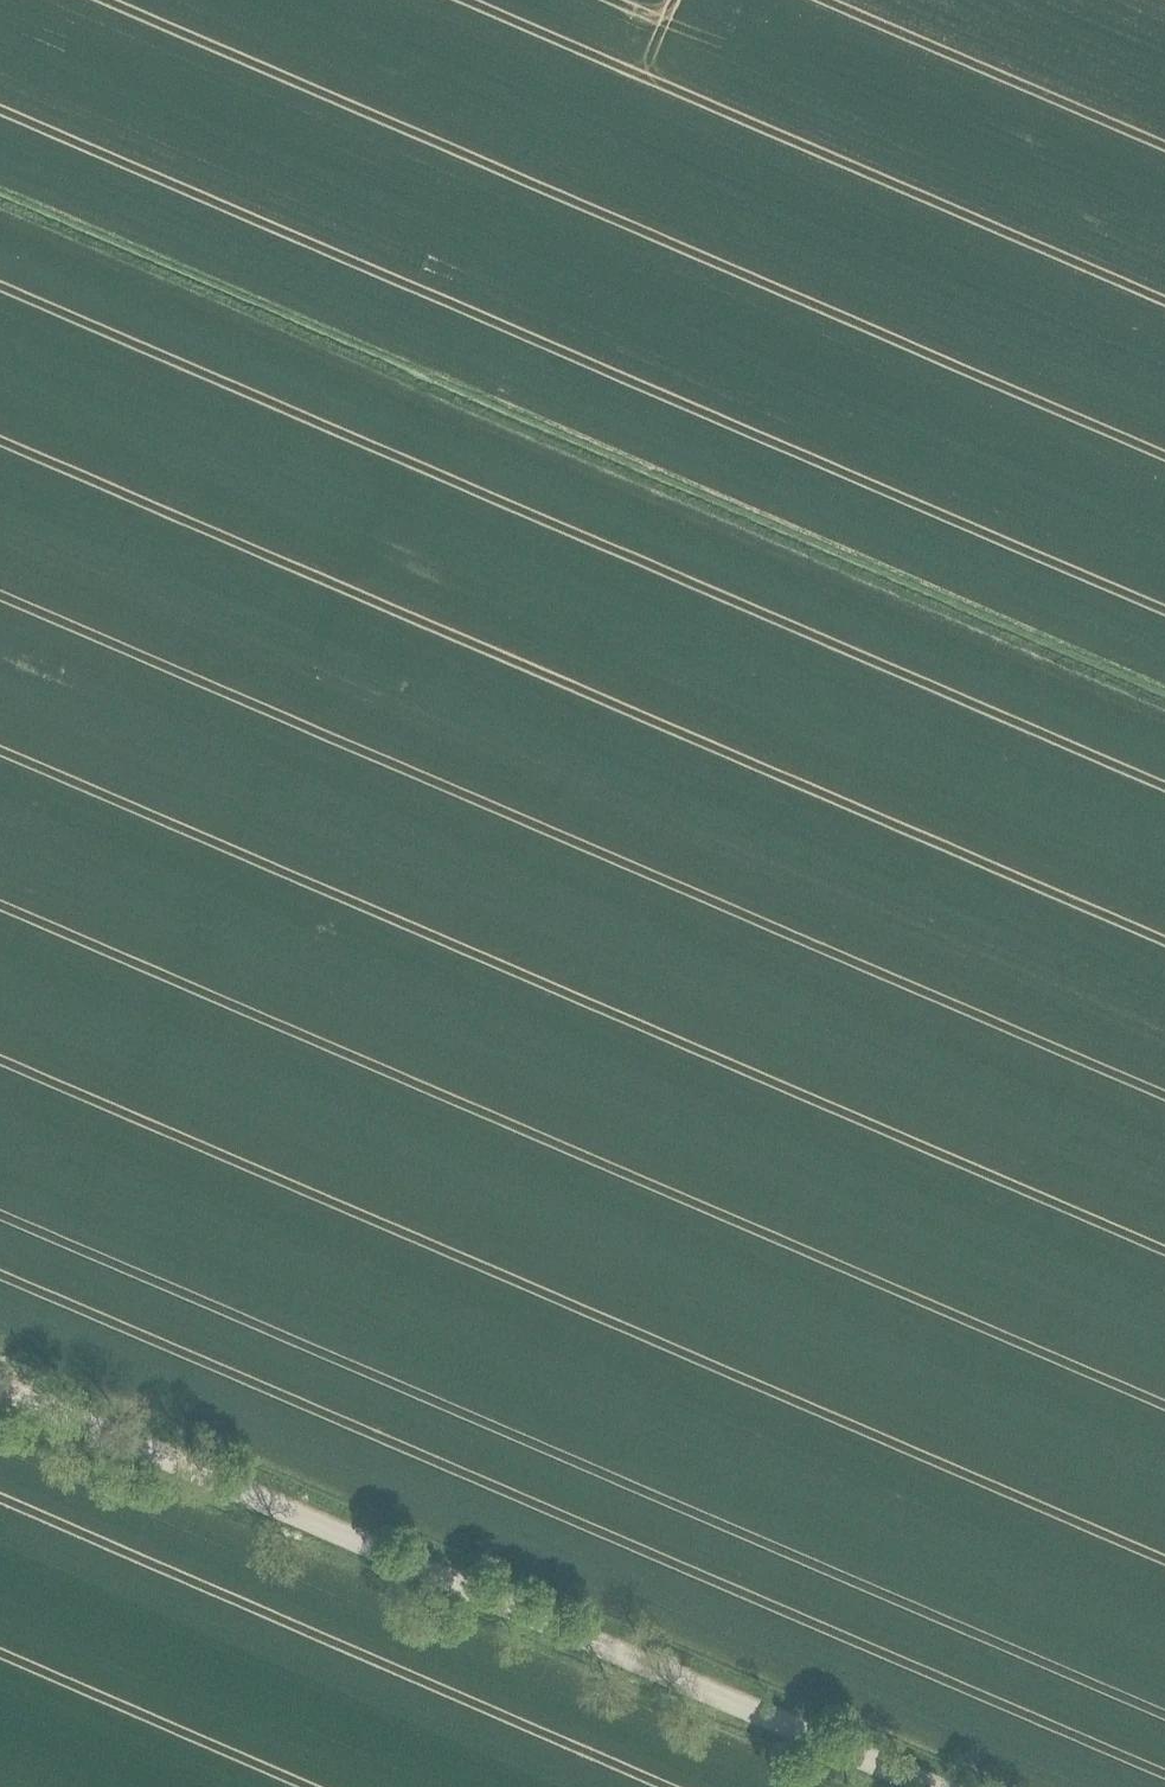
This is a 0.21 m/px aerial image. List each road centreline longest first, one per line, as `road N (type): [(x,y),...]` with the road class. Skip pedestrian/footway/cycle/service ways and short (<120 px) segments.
road 1 (tertiary): [(941,1786),(0,1384)]

